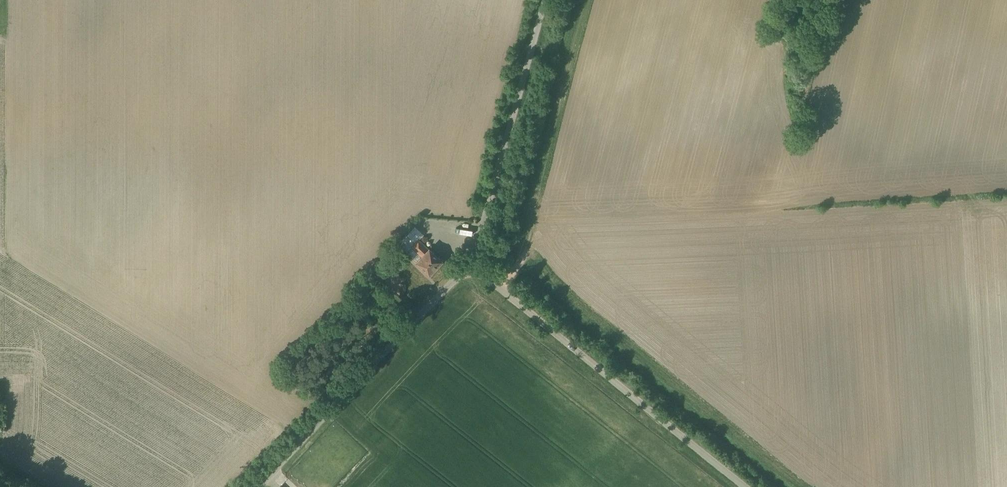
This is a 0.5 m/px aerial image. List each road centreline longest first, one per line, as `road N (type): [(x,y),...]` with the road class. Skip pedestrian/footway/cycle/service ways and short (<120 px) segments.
road 1 (unclassified): [(467,267),(748,486)]
road 2 (unclassified): [(261,486),(467,267)]
road 3 (unclassified): [(547,0),(467,267)]

